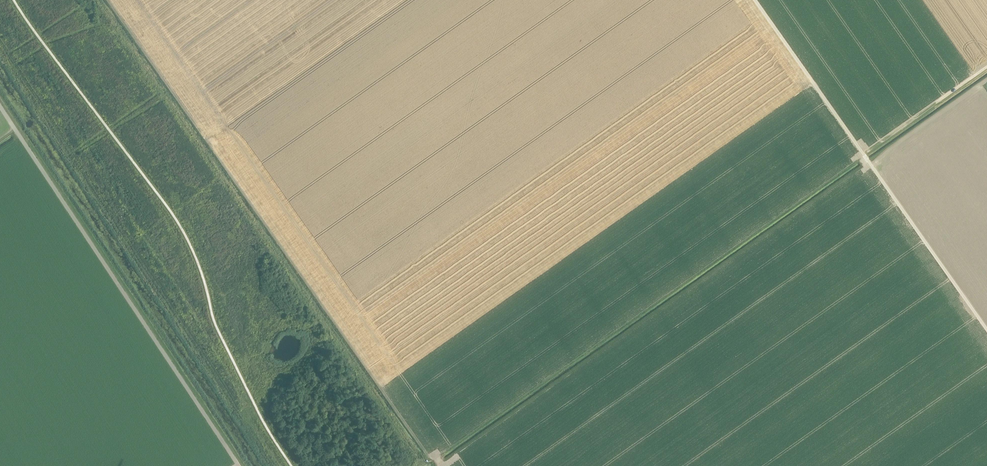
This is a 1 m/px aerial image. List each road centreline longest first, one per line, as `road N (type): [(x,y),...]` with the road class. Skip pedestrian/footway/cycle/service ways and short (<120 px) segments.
road 1 (track): [(986,67),(863,154)]

